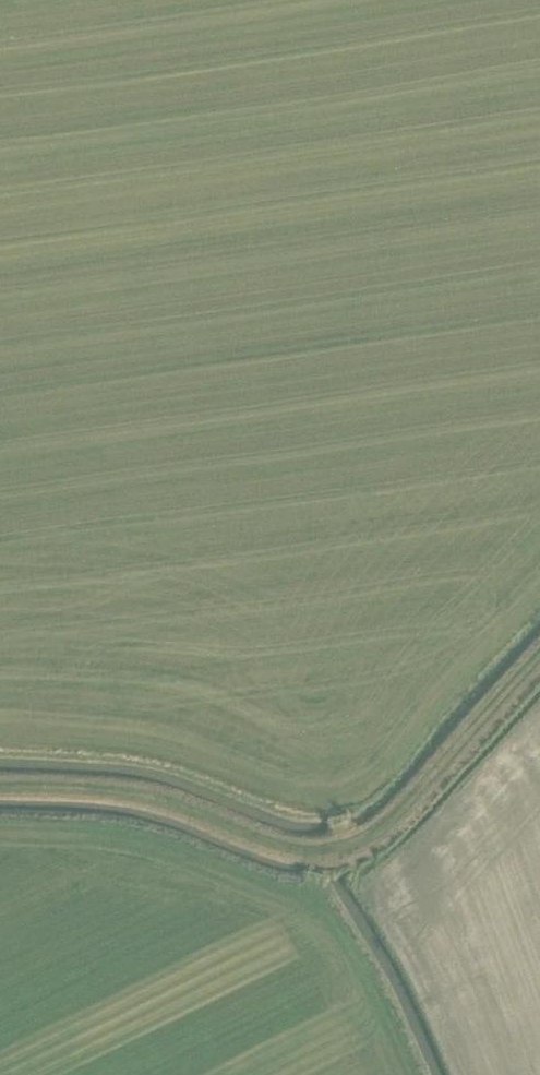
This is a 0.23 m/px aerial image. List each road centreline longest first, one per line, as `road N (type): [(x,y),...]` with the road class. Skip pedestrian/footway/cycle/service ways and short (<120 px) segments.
road 1 (track): [(0,790),(124,793),(295,853),(331,855),(394,819),(539,656)]

